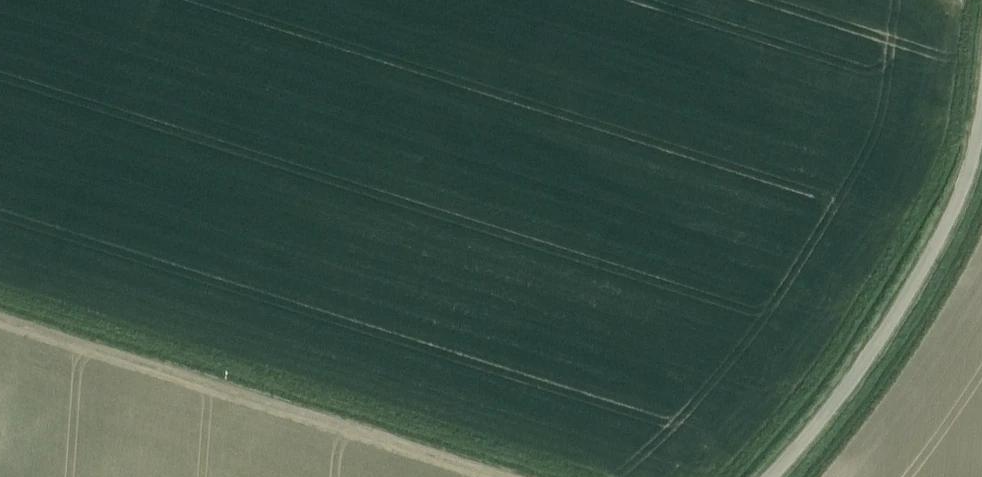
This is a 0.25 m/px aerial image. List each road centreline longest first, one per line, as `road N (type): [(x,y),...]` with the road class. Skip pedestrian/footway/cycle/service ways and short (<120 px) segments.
road 1 (track): [(502,476),(0,322)]
road 2 (unclassified): [(769,476),(869,355),(944,226),(975,144),(981,83)]

